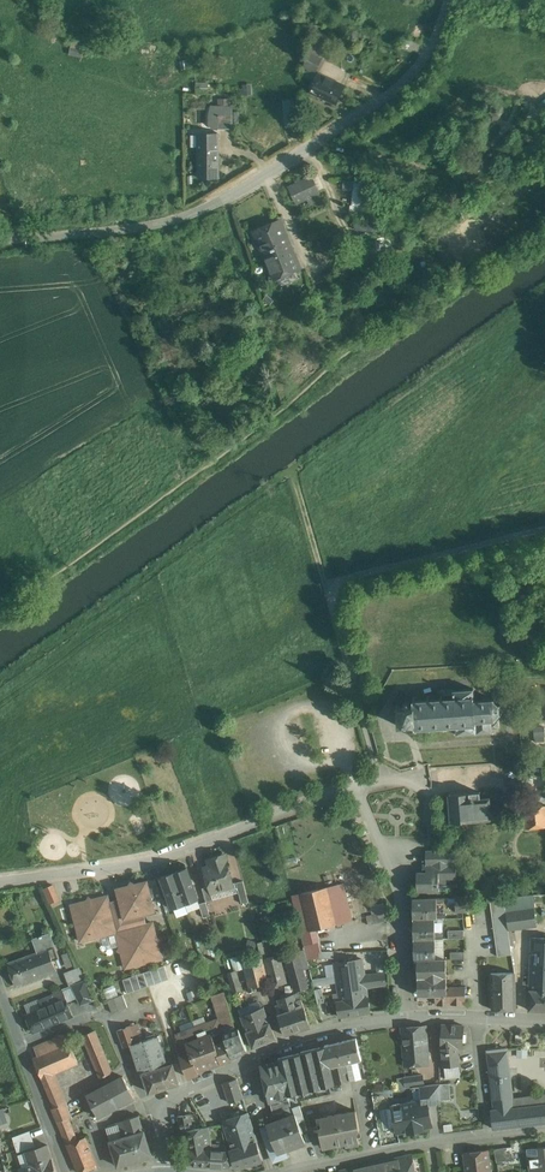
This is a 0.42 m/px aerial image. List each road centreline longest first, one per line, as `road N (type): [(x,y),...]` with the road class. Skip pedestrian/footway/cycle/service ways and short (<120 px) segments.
road 1 (residential): [(407,1018),(400,886),(358,790),(149,862),(0,885)]
road 2 (residential): [(0,241),(143,225),(226,198),(398,86),(436,44),(458,0)]
road 3 (track): [(327,588),(345,576),(544,529)]
road 4 (residential): [(407,1018),(274,1049),(203,1085)]
road 5 (track): [(383,783),(327,588)]
road 6 (residential): [(297,1171),(489,1134)]
road 7 (residential): [(21,1045),(103,1012),(148,1107)]
road 8 (residential): [(68,1171),(21,1045)]
road 9 (track): [(327,588),(293,469)]

